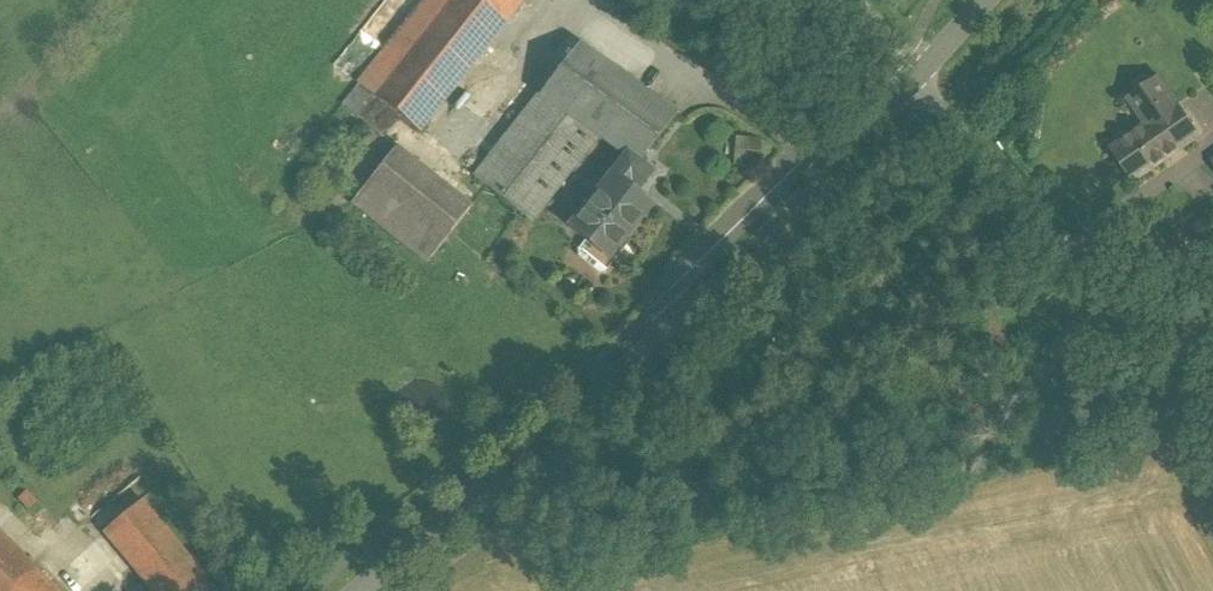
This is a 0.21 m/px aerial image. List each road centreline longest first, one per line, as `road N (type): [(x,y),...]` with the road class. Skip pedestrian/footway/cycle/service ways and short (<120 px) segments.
road 1 (tertiary): [(361,590),(673,328),(914,80)]
road 2 (unclassified): [(914,80),(1086,283),(1212,348)]

